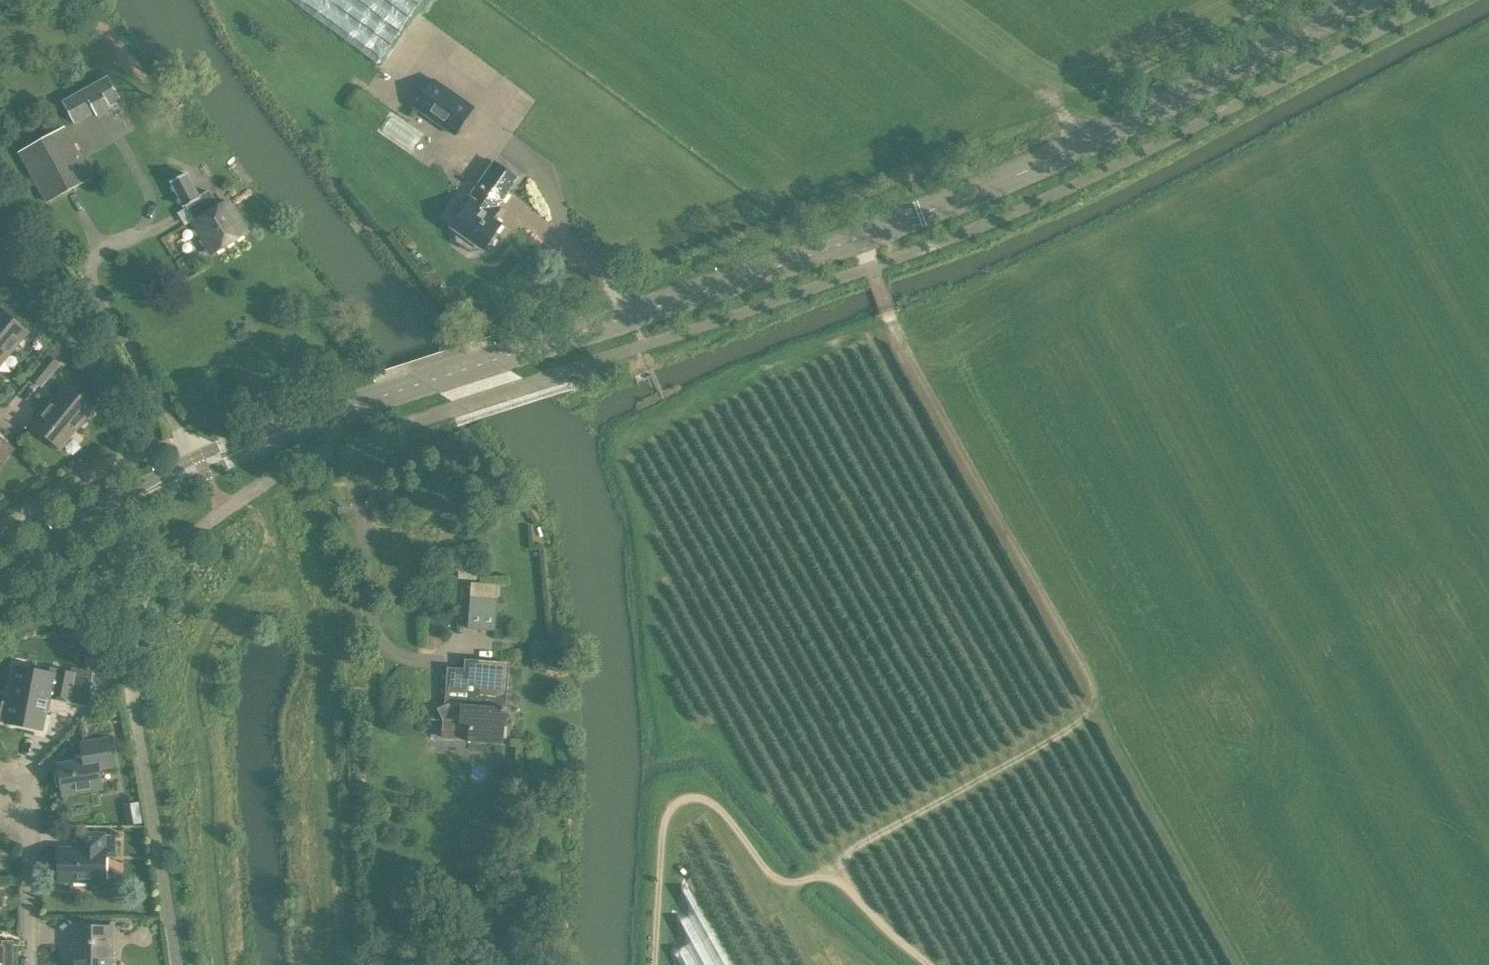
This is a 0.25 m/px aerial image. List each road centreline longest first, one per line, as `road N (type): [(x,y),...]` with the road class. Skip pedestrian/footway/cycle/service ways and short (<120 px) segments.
road 1 (tertiary): [(0,578),(199,464),(915,216),(1203,85),(1362,0)]
road 2 (track): [(862,235),(897,332),(1095,687),(1086,716),(1063,733),(841,858),(850,893),(930,964)]
road 3 (track): [(655,964),(661,831),(670,808),(687,797),(716,804),(772,878),(798,883),(839,869)]
road 4 (residential): [(30,964),(27,813)]

